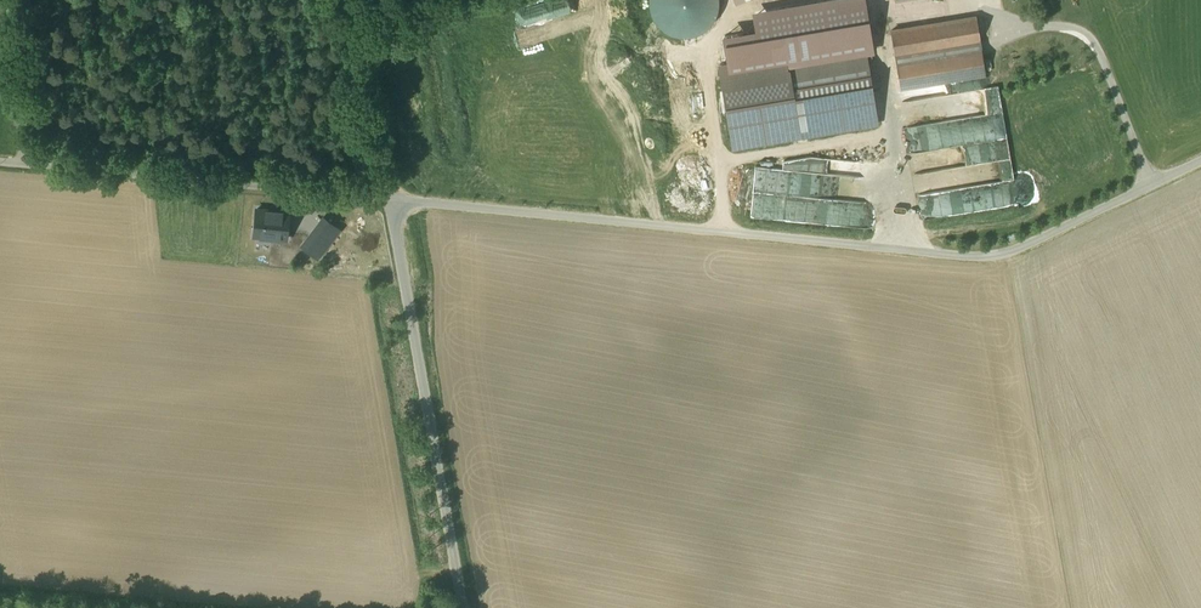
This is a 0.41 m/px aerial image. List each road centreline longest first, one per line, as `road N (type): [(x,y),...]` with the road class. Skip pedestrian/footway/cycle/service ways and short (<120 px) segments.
road 1 (unclassified): [(1200,161),(1025,247),(986,257),(393,197)]
road 2 (unclassified): [(393,197),(471,607)]
road 3 (unclassified): [(393,197),(0,163)]
road 4 (unclassified): [(345,0),(393,197)]

